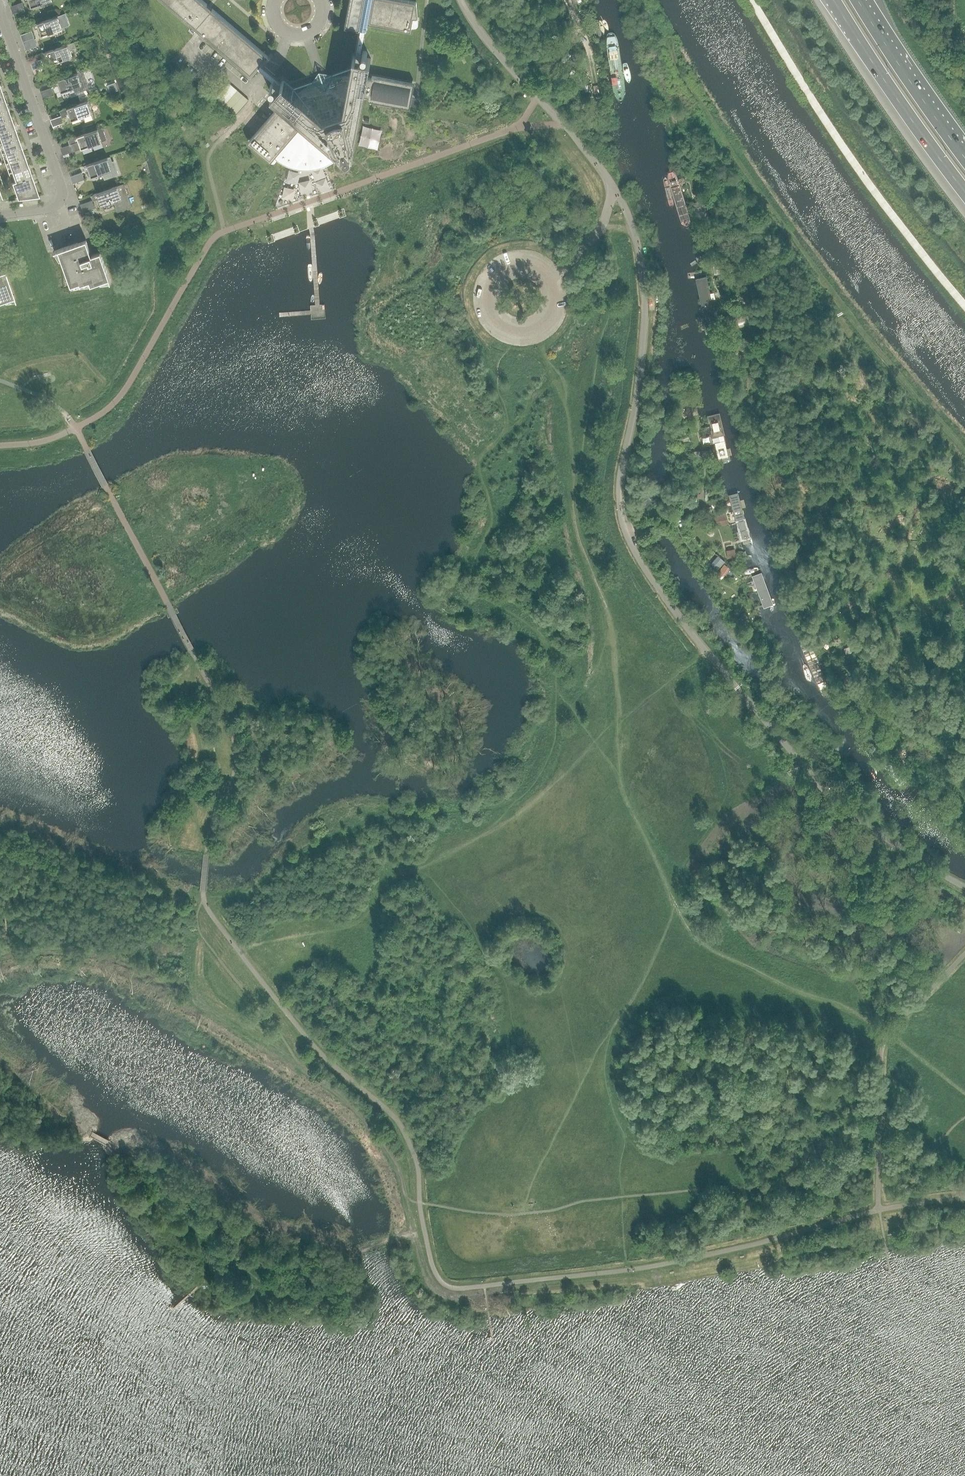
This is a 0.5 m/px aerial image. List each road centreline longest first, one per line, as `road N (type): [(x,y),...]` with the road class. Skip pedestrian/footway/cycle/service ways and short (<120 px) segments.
road 1 (unclassified): [(964,886),(839,803),(640,561),(623,525),(619,489),(645,319),(637,243),(598,165),(460,0)]
road 2 (residential): [(0,215),(50,208),(61,187),(0,13)]
road 3 (motorway): [(834,0),(964,192)]
road 4 (trunk): [(964,158),(858,0)]

